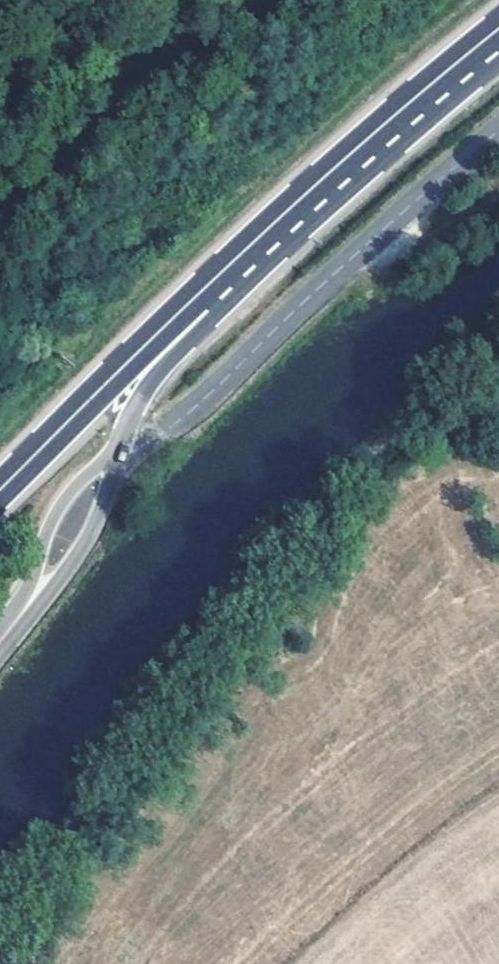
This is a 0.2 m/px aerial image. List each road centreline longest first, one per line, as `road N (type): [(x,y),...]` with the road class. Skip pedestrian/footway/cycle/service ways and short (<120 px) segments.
road 1 (tertiary): [(498,133),(146,453),(113,467)]
road 2 (primary): [(0,492),(364,143)]
road 3 (primary): [(113,467),(135,410),(364,143)]
road 4 (secondary): [(0,652),(71,569),(113,467)]
road 5 (tertiary): [(113,467),(66,502),(0,632)]
road 6 (primary): [(364,143),(498,30)]

